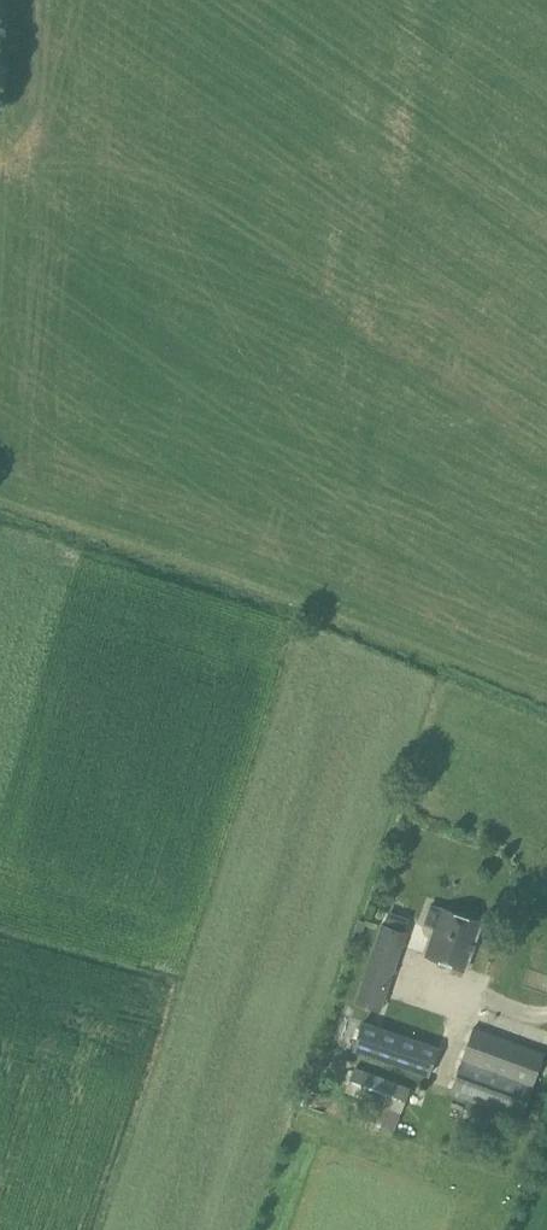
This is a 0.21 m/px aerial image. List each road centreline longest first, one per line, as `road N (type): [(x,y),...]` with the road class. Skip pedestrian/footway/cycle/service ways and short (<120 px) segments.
road 1 (track): [(417,979),(546,1014)]

